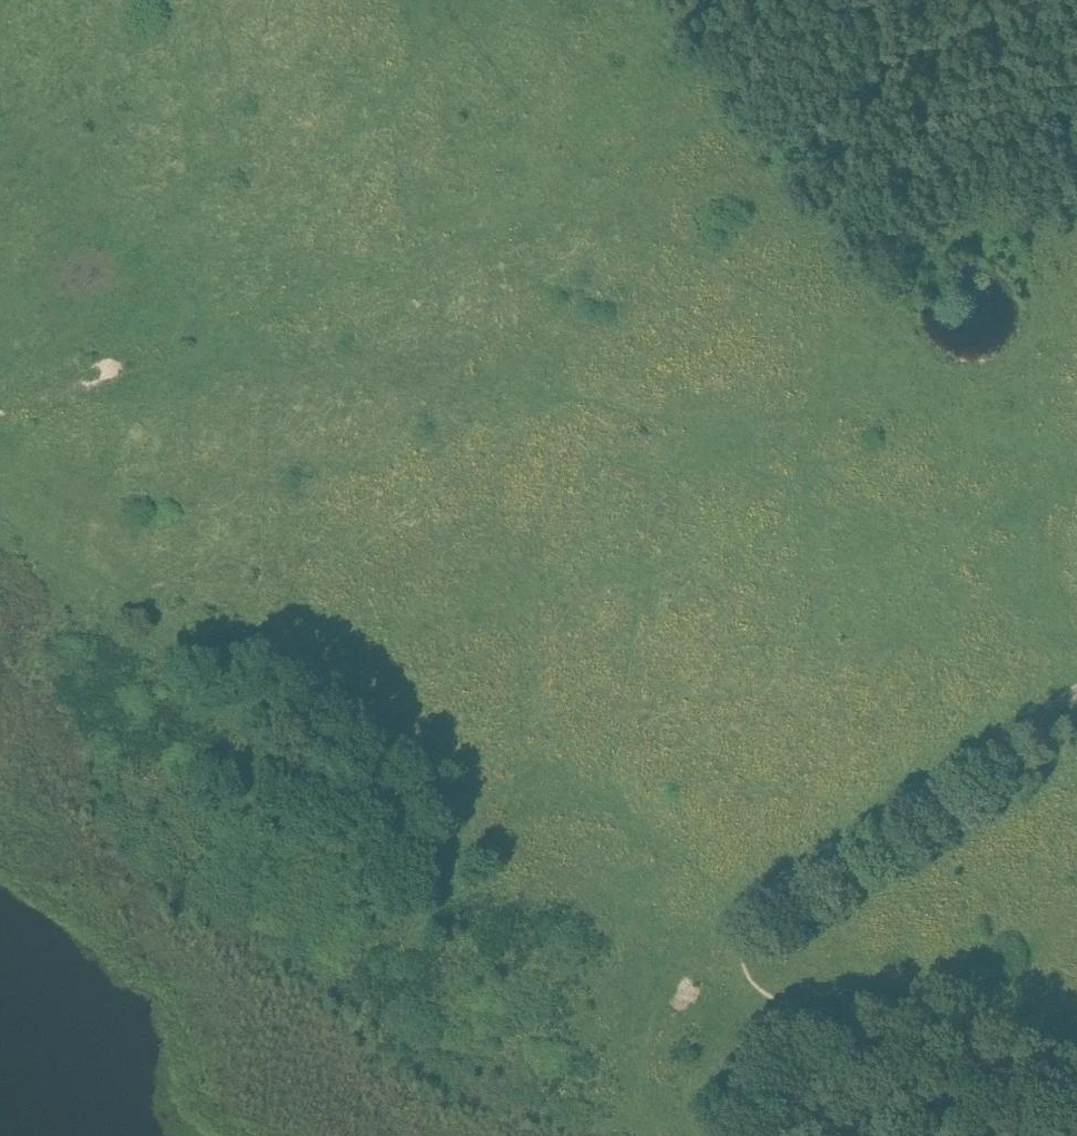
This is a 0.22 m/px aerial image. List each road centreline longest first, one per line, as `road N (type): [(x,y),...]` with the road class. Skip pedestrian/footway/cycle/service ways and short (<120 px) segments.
road 1 (track): [(717,979),(390,784),(245,682)]

